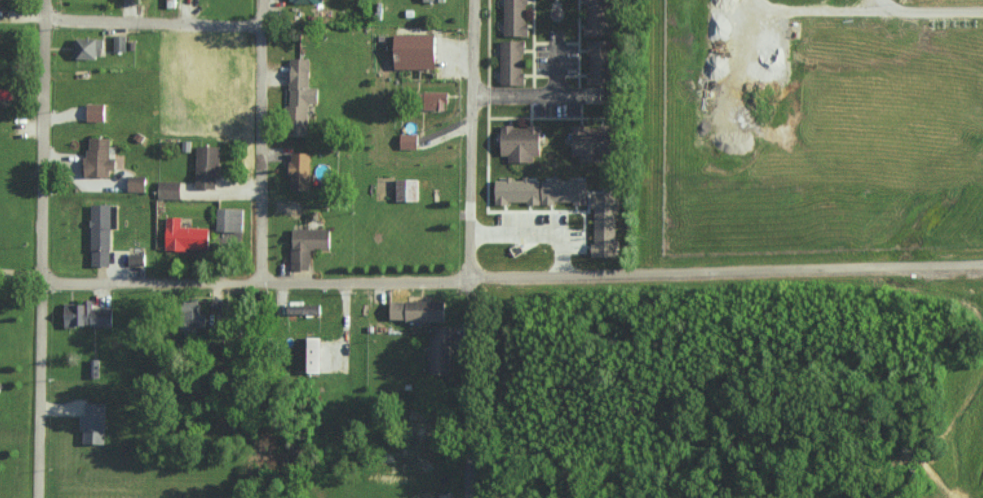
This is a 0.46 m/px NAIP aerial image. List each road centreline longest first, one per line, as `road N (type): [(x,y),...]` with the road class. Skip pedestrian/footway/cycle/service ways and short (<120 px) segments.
road 1 (residential): [(982,266),(44,287)]
road 2 (residential): [(40,497),(44,0)]
road 3 (residential): [(262,285),(257,0)]
road 4 (residential): [(467,281),(474,0)]
road 5 (residential): [(256,26),(44,26)]

